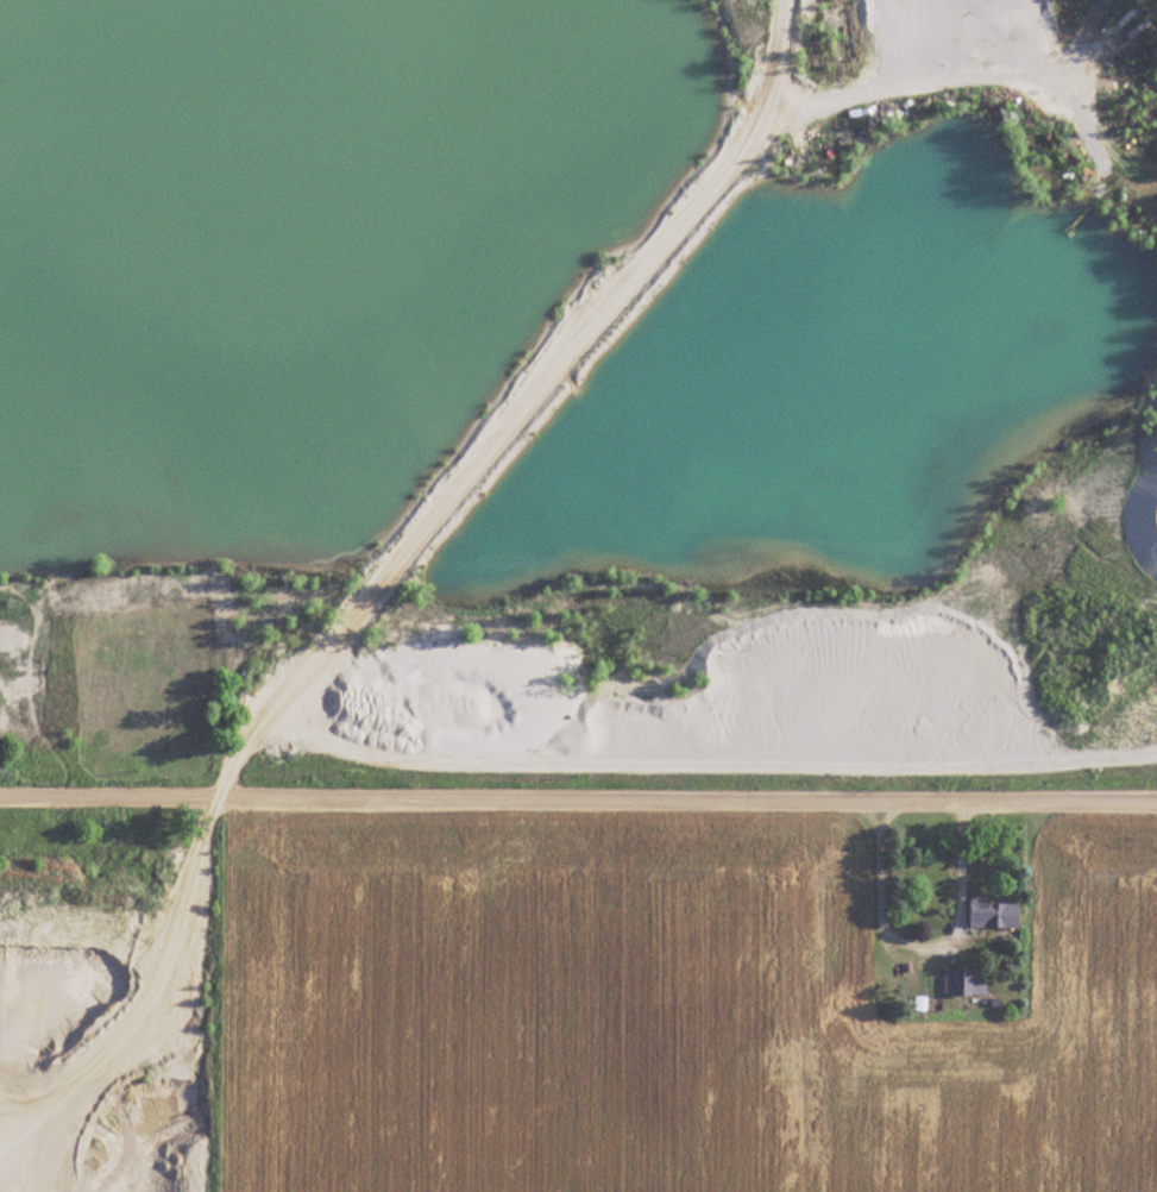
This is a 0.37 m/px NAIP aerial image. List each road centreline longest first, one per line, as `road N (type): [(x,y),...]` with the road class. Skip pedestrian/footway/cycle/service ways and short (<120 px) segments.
road 1 (residential): [(1156,805),(0,796)]

